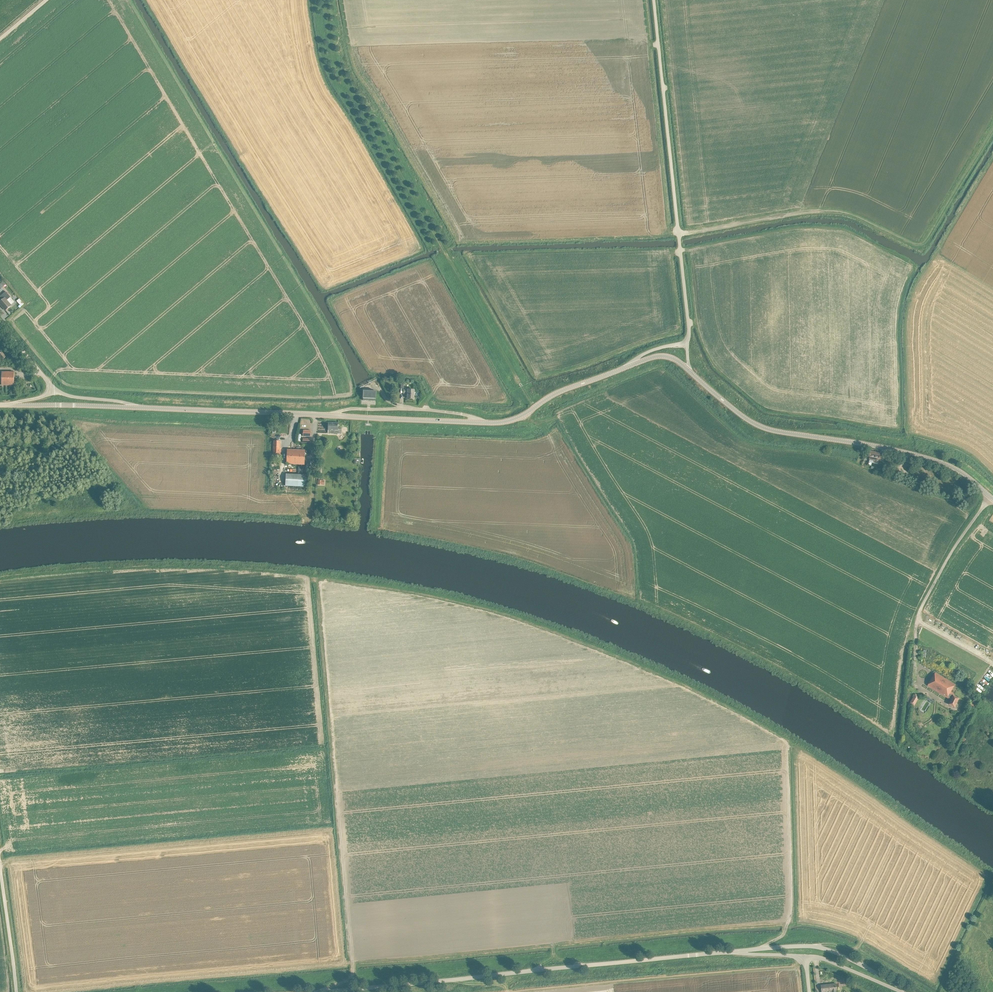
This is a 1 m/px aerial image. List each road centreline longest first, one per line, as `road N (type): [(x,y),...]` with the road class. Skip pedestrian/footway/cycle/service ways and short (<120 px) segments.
road 1 (unclassified): [(727,952),(320,991)]
road 2 (track): [(992,129),(919,247),(836,216),(678,231)]
road 3 (unclassified): [(685,343),(655,0)]
road 4 (tertiary): [(688,370),(759,426),(918,455),(963,473),(992,499)]
road 5 (tertiary): [(137,407),(330,416)]
road 6 (unclassified): [(908,991),(824,948),(727,952)]
road 7 (unclassified): [(486,423),(351,409),(330,416)]
road 8 (tertiary): [(330,416),(486,423)]
road 9 (tertiary): [(486,423),(506,423),(626,368)]
road 10 (unclassified): [(16,991),(0,866)]

